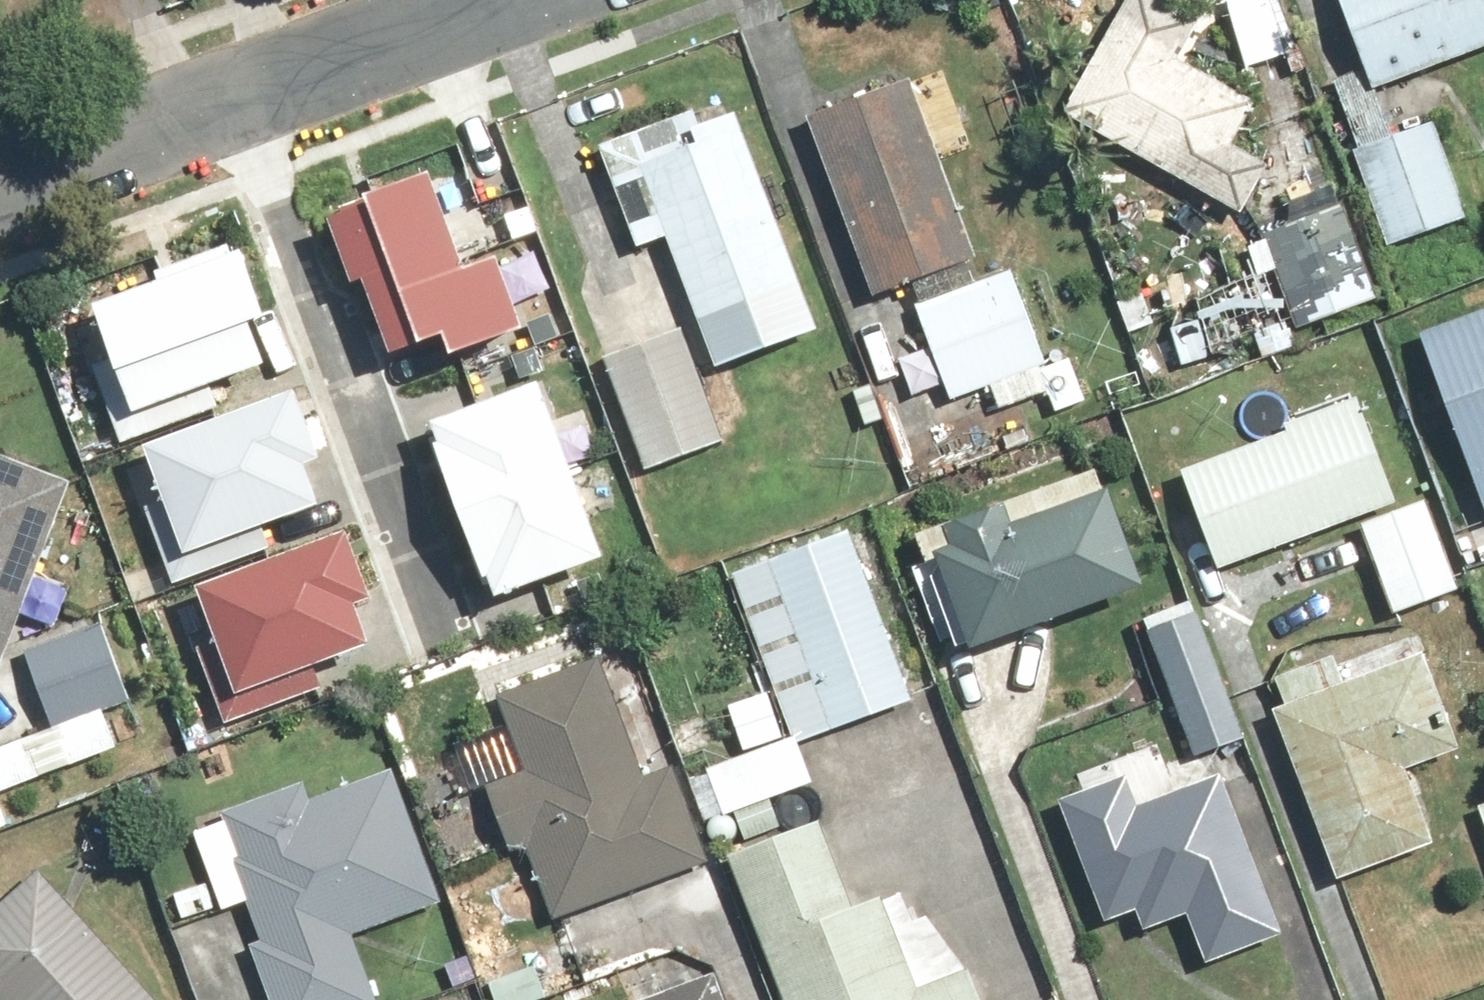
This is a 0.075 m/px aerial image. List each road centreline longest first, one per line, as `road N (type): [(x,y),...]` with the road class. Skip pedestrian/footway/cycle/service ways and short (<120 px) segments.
road 1 (residential): [(438,636),(239,99)]
road 2 (residential): [(239,99),(506,0)]
road 3 (residential): [(0,187),(239,99)]

